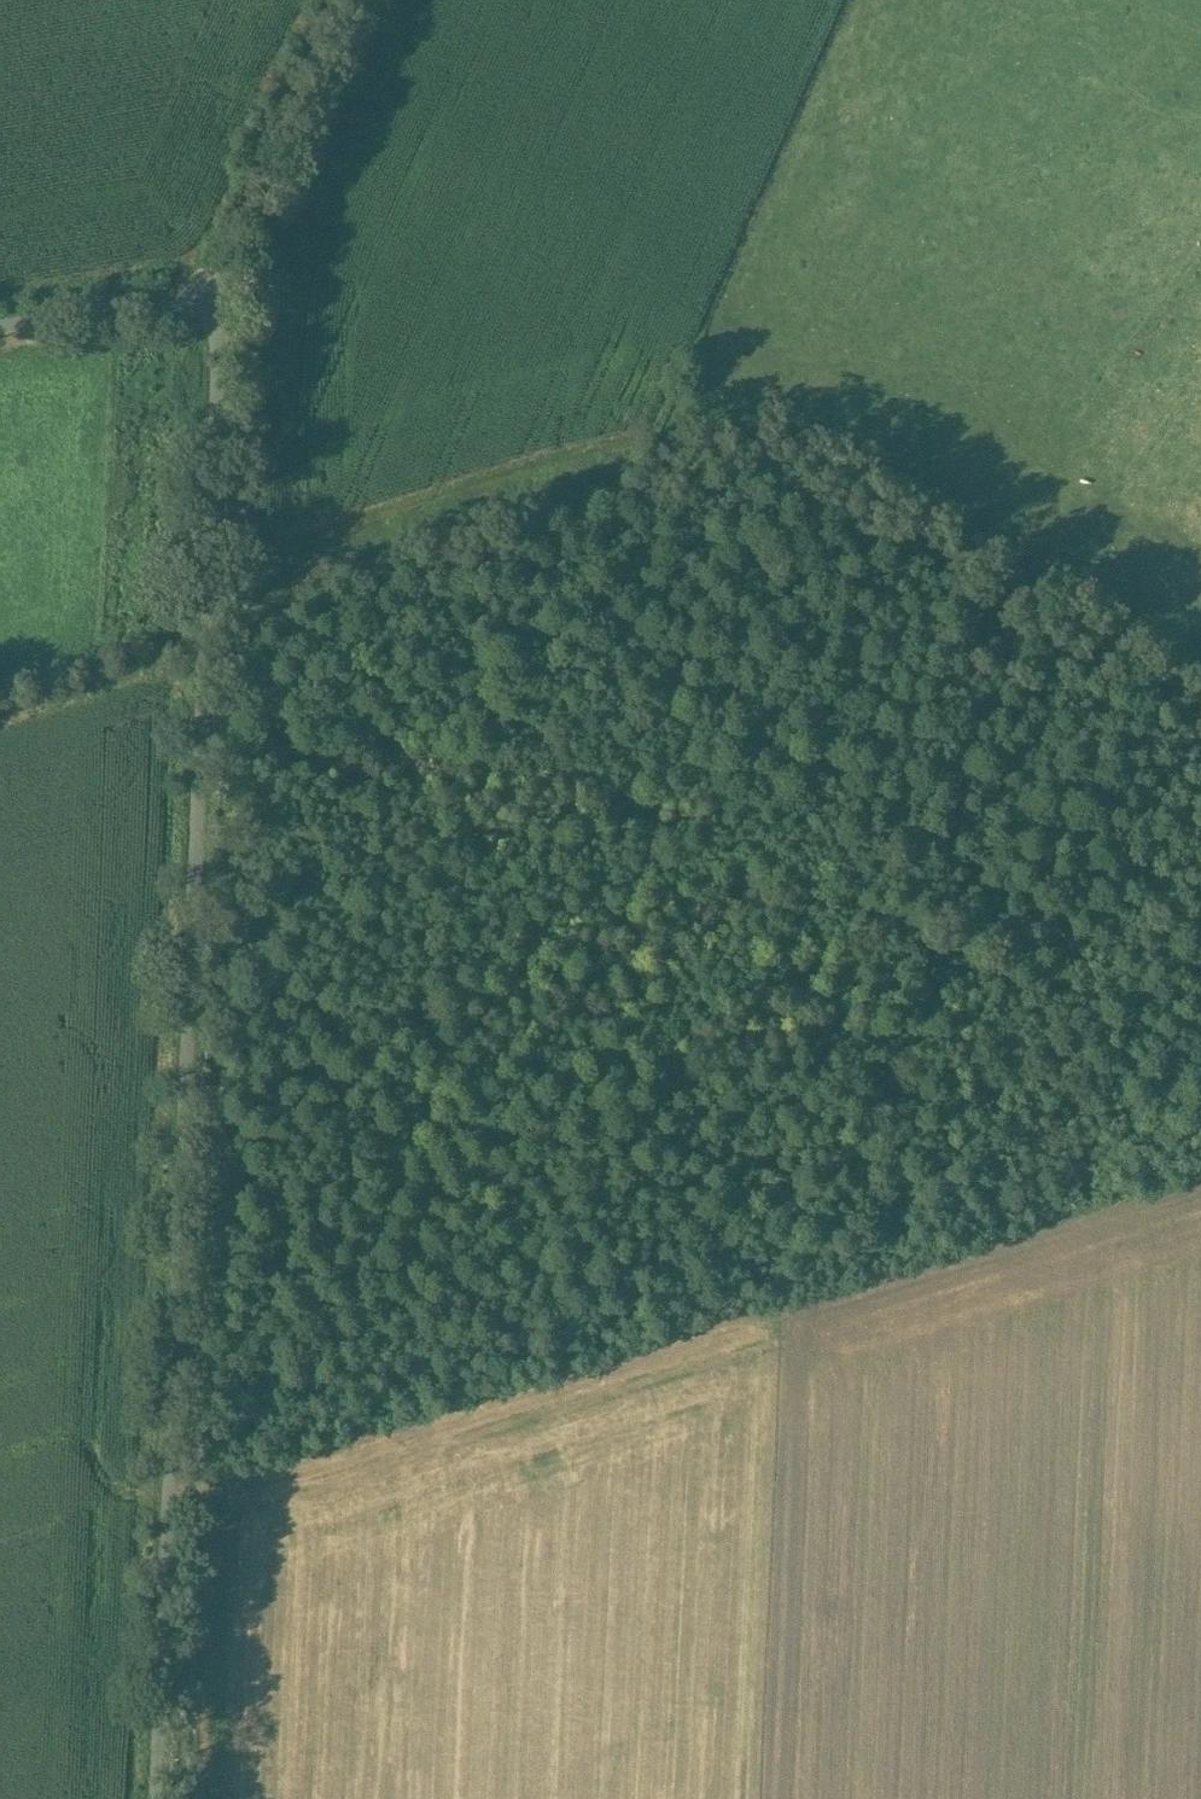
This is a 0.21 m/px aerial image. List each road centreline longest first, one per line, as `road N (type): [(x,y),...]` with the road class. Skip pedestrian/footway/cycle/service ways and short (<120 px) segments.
road 1 (unclassified): [(155,1798),(214,292)]
road 2 (unclassified): [(341,0),(214,292)]
road 3 (unclassified): [(0,329),(214,292)]

